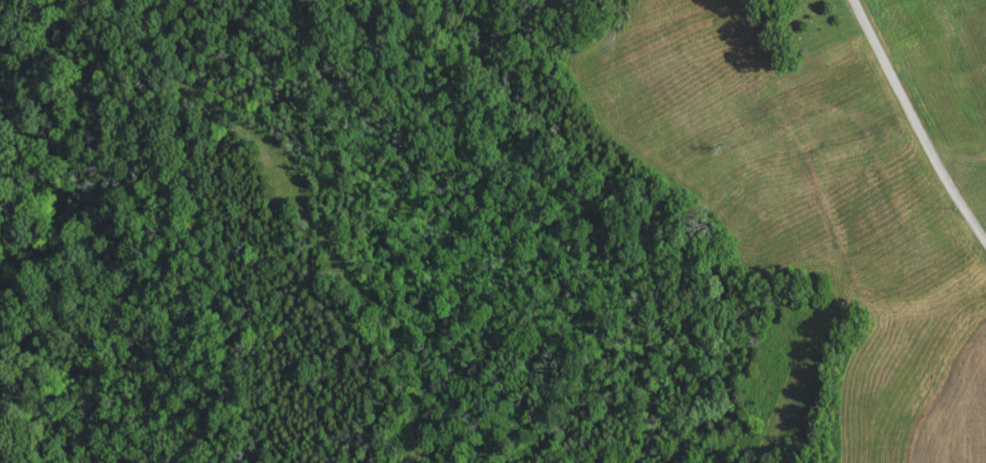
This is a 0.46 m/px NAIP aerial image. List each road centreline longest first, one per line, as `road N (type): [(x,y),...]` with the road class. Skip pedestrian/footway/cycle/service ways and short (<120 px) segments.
road 1 (residential): [(985,236),(865,0)]

